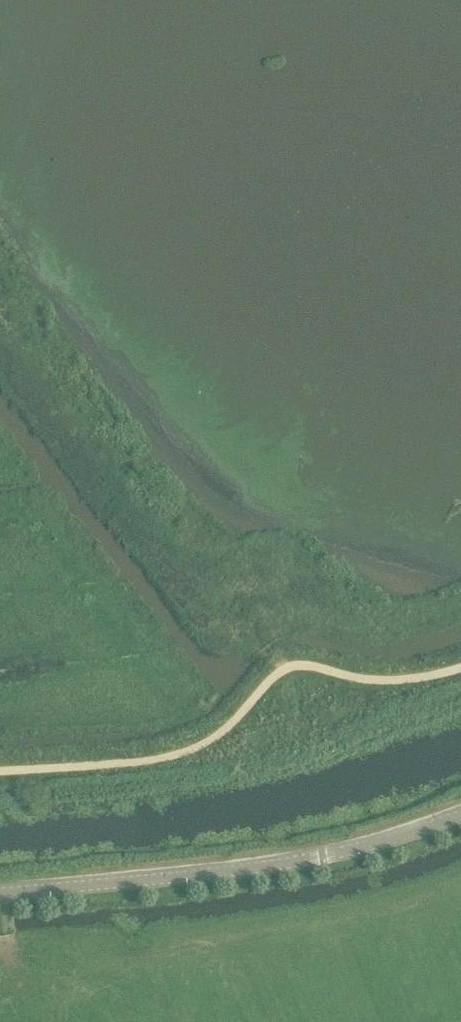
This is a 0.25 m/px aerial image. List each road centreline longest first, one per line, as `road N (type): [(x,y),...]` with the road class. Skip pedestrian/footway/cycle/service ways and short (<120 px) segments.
road 1 (tertiary): [(460,815),(322,858),(0,894)]

